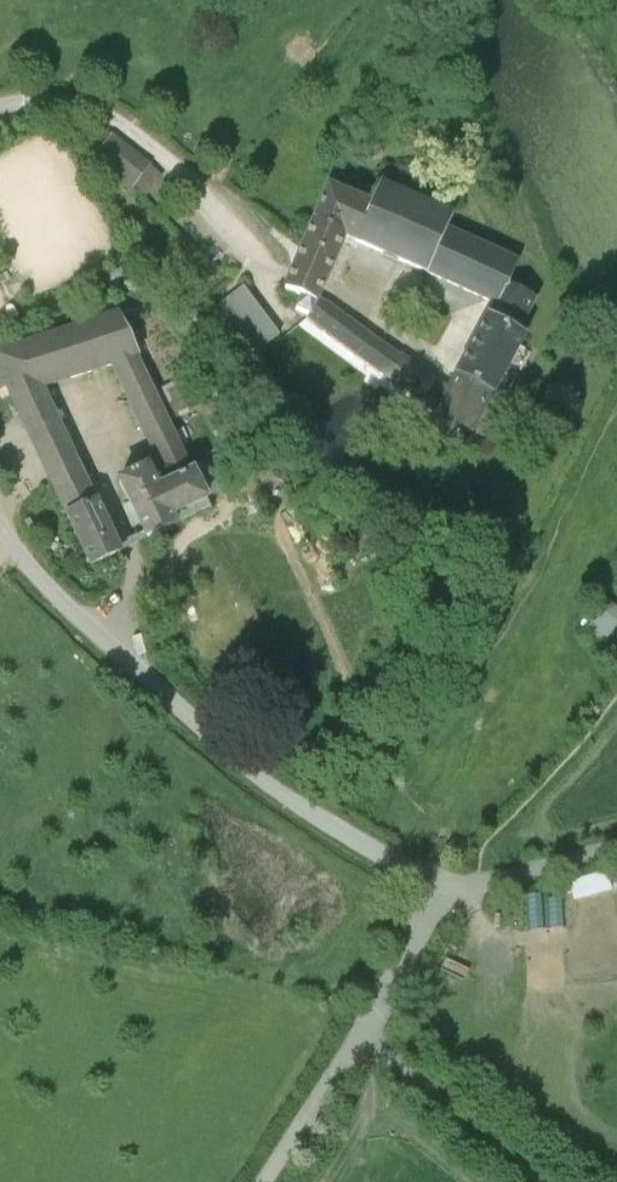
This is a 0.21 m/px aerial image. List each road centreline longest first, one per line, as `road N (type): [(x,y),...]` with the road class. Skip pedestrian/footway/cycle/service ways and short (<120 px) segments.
road 1 (unclassified): [(0,529),(248,768),(448,892)]
road 2 (residential): [(0,106),(52,98),(121,122),(208,195),(251,252)]
road 3 (unclassified): [(547,1181),(401,1065),(366,1026)]
road 4 (unclassified): [(366,1026),(264,1181)]
road 5 (residential): [(448,892),(616,849)]
road 6 (unclassified): [(448,892),(366,1026)]

